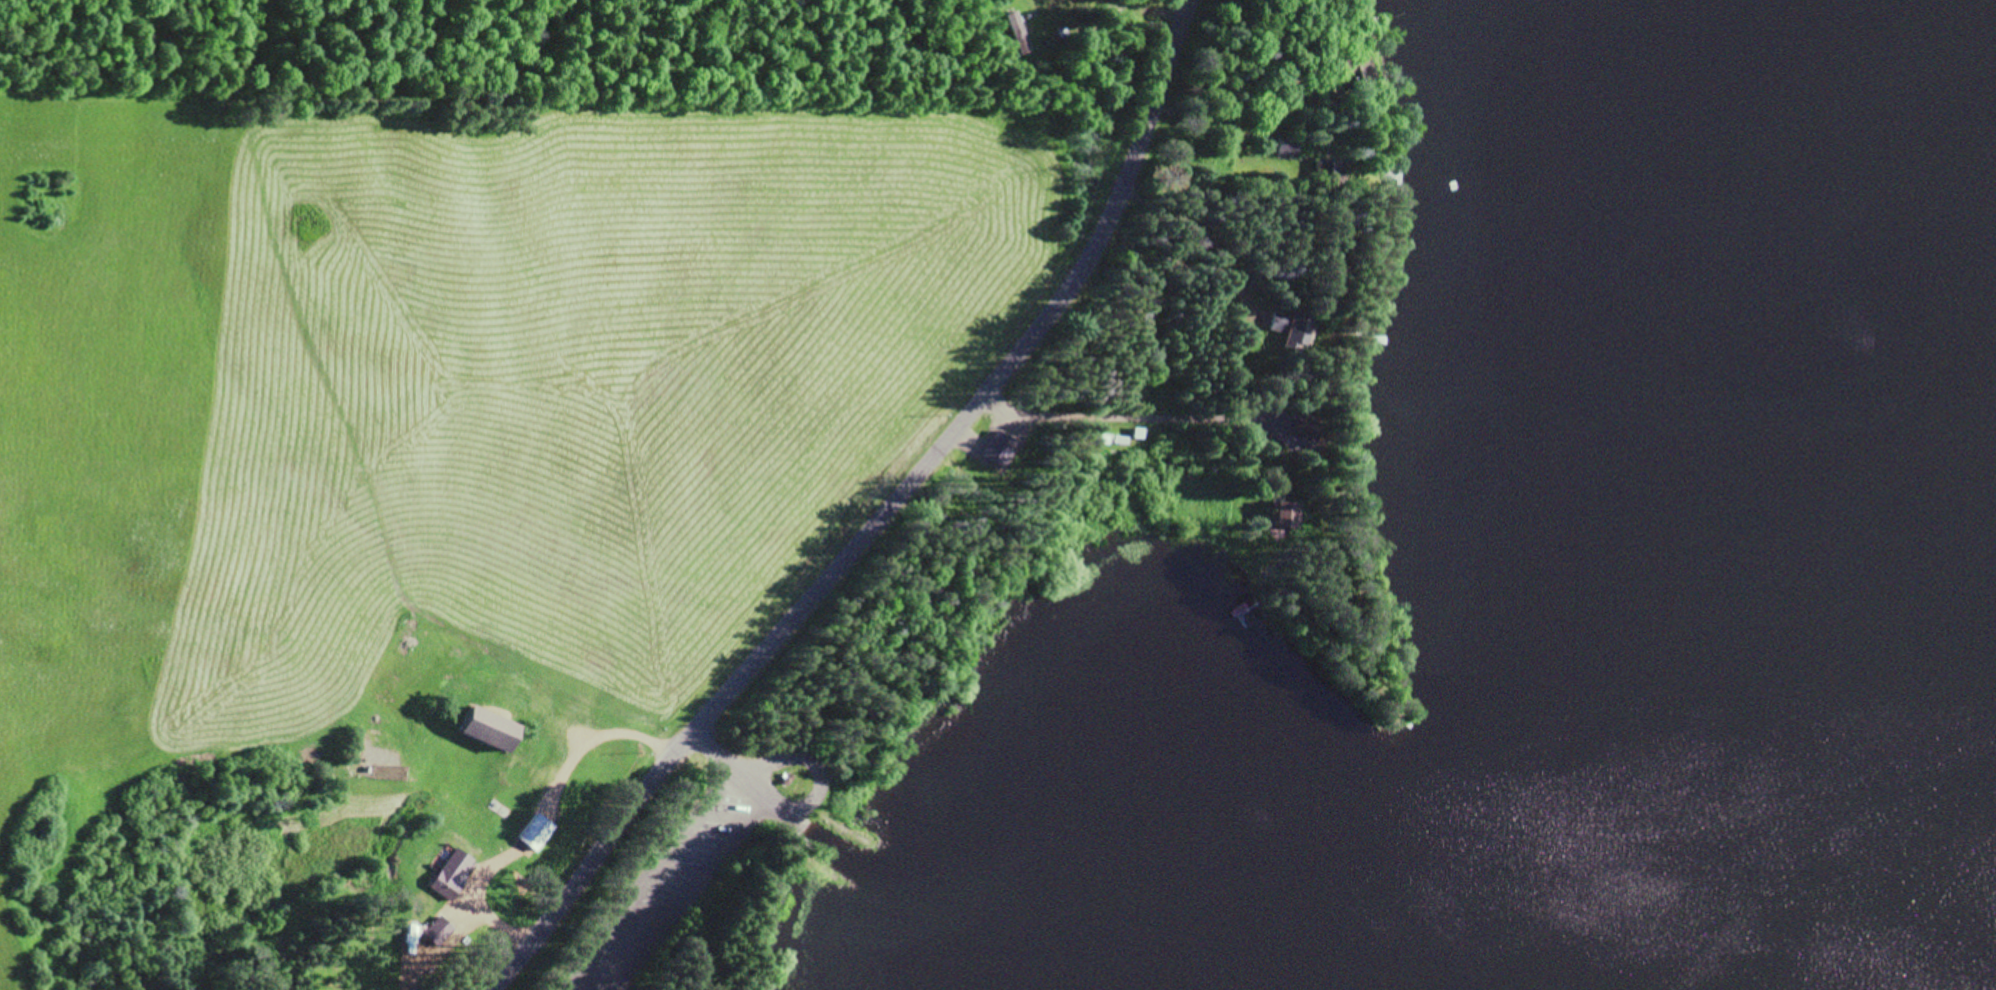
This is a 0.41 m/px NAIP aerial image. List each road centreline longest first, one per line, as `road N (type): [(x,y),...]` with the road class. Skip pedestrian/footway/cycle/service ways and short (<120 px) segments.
road 1 (tertiary): [(1191,0),(1107,233),(1070,295),(697,730),(602,867),(495,989)]

